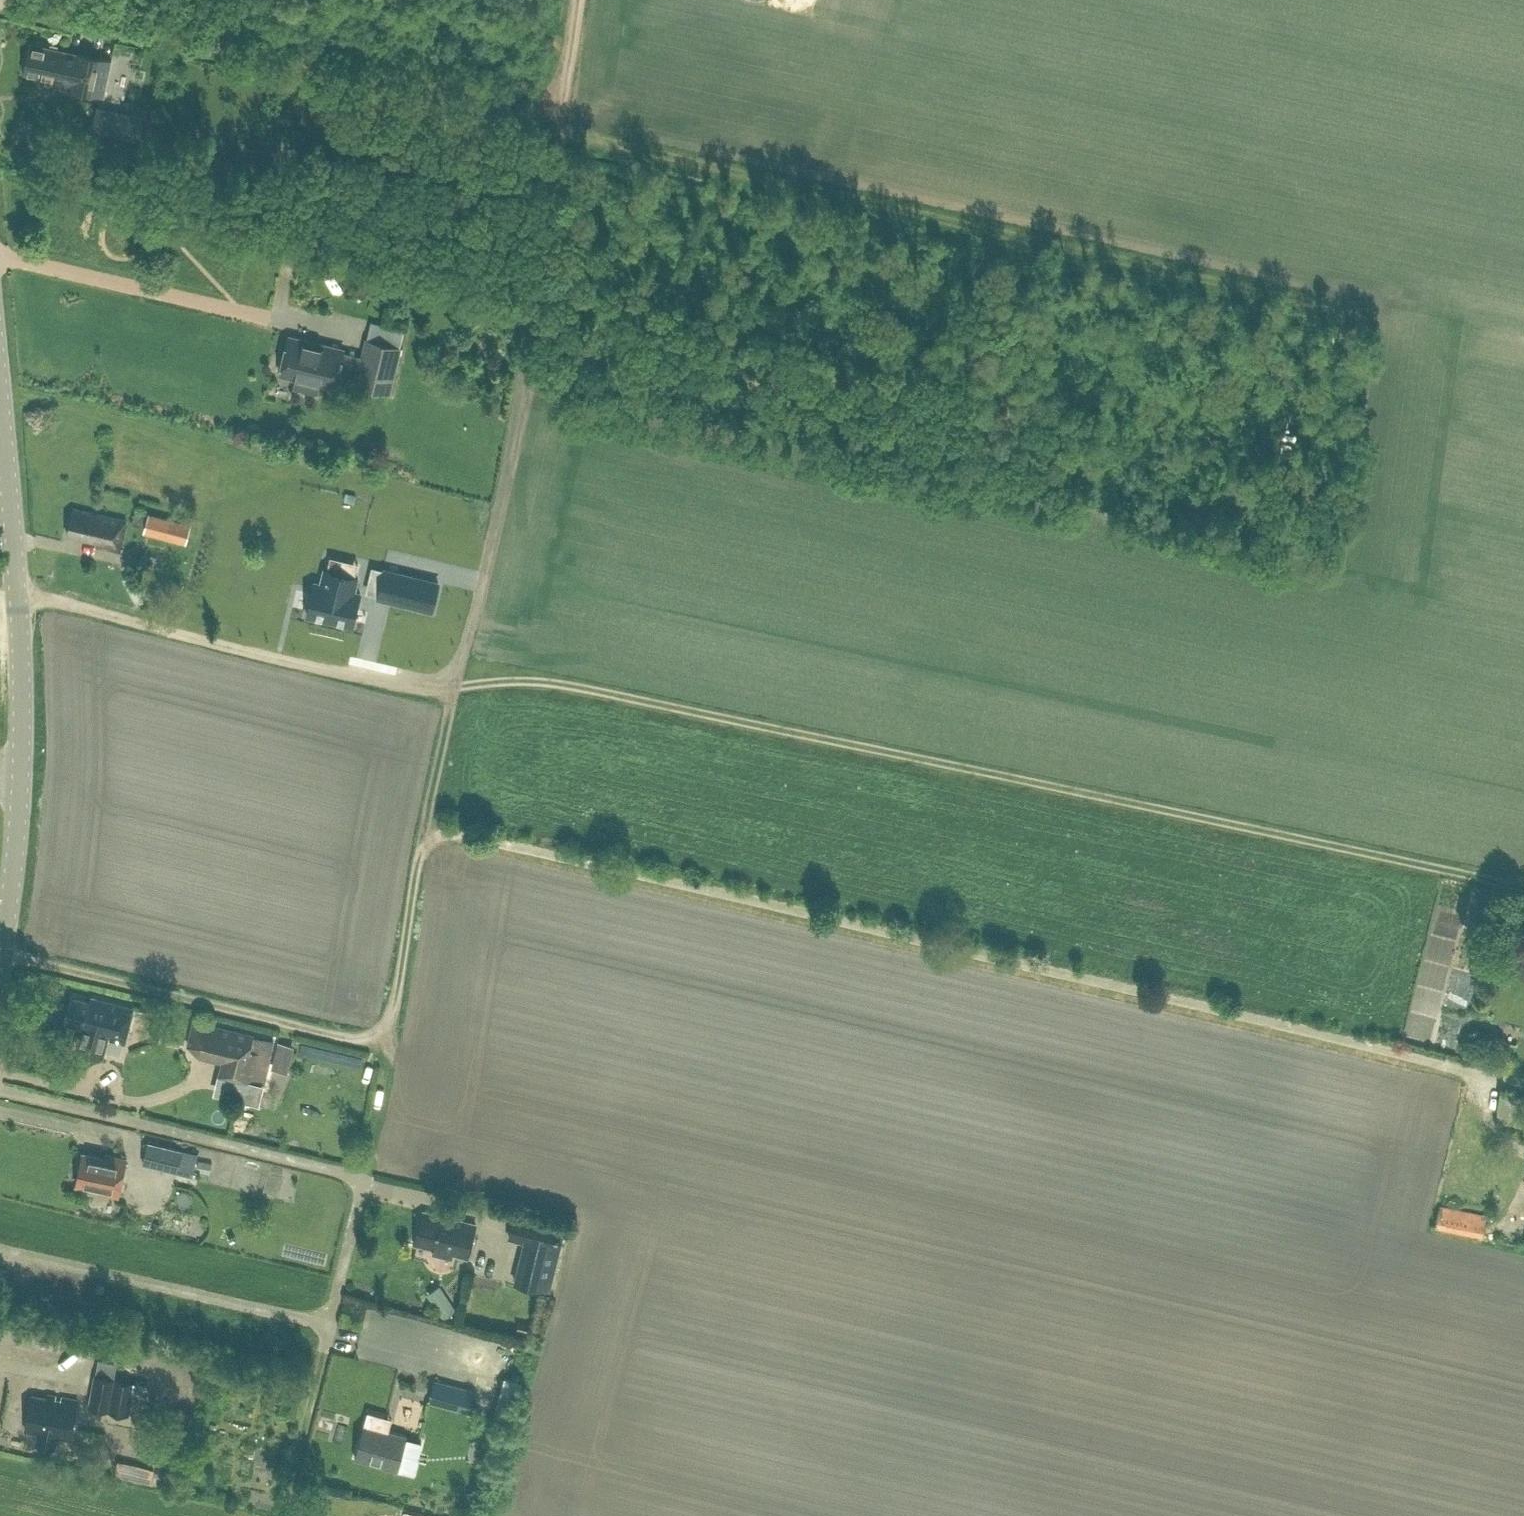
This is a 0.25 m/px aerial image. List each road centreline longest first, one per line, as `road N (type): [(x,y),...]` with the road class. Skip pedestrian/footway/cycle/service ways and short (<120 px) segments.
road 1 (track): [(1523,886),(561,680),(391,681),(13,589)]
road 2 (track): [(1518,1079),(465,830),(422,837)]
road 3 (track): [(1378,319),(562,127)]
road 4 (track): [(422,837),(519,384),(562,127)]
road 5 (track): [(562,127),(0,2)]
road 6 (tertiary): [(0,936),(18,804),(20,687),(0,425)]
road 7 (track): [(388,1017),(370,1034),(352,1035),(0,954)]
road 8 (unclassified): [(363,1176),(0,1088)]
road 9 (track): [(282,1515),(363,1176)]
road 10 (unclassified): [(329,1322),(0,1247)]
road 11 (track): [(422,837),(388,1017)]

